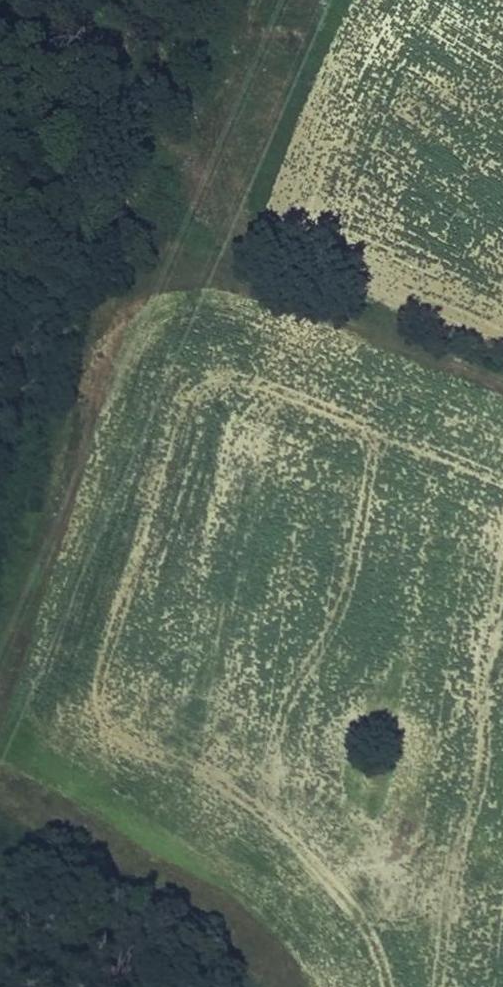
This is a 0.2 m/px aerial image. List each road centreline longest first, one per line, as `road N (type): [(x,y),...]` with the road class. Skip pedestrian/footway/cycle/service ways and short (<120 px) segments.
road 1 (track): [(502,377),(252,284)]

